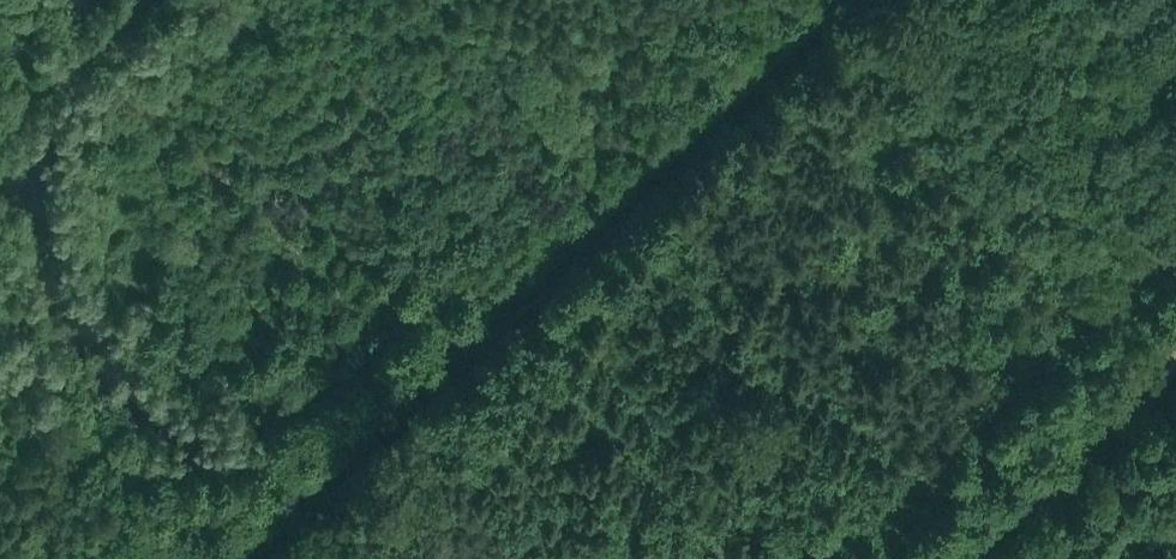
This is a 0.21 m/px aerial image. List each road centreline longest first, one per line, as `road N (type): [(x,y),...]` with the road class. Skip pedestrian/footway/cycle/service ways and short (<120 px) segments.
road 1 (track): [(960,558),(1175,355)]
road 2 (track): [(150,0),(0,136)]

